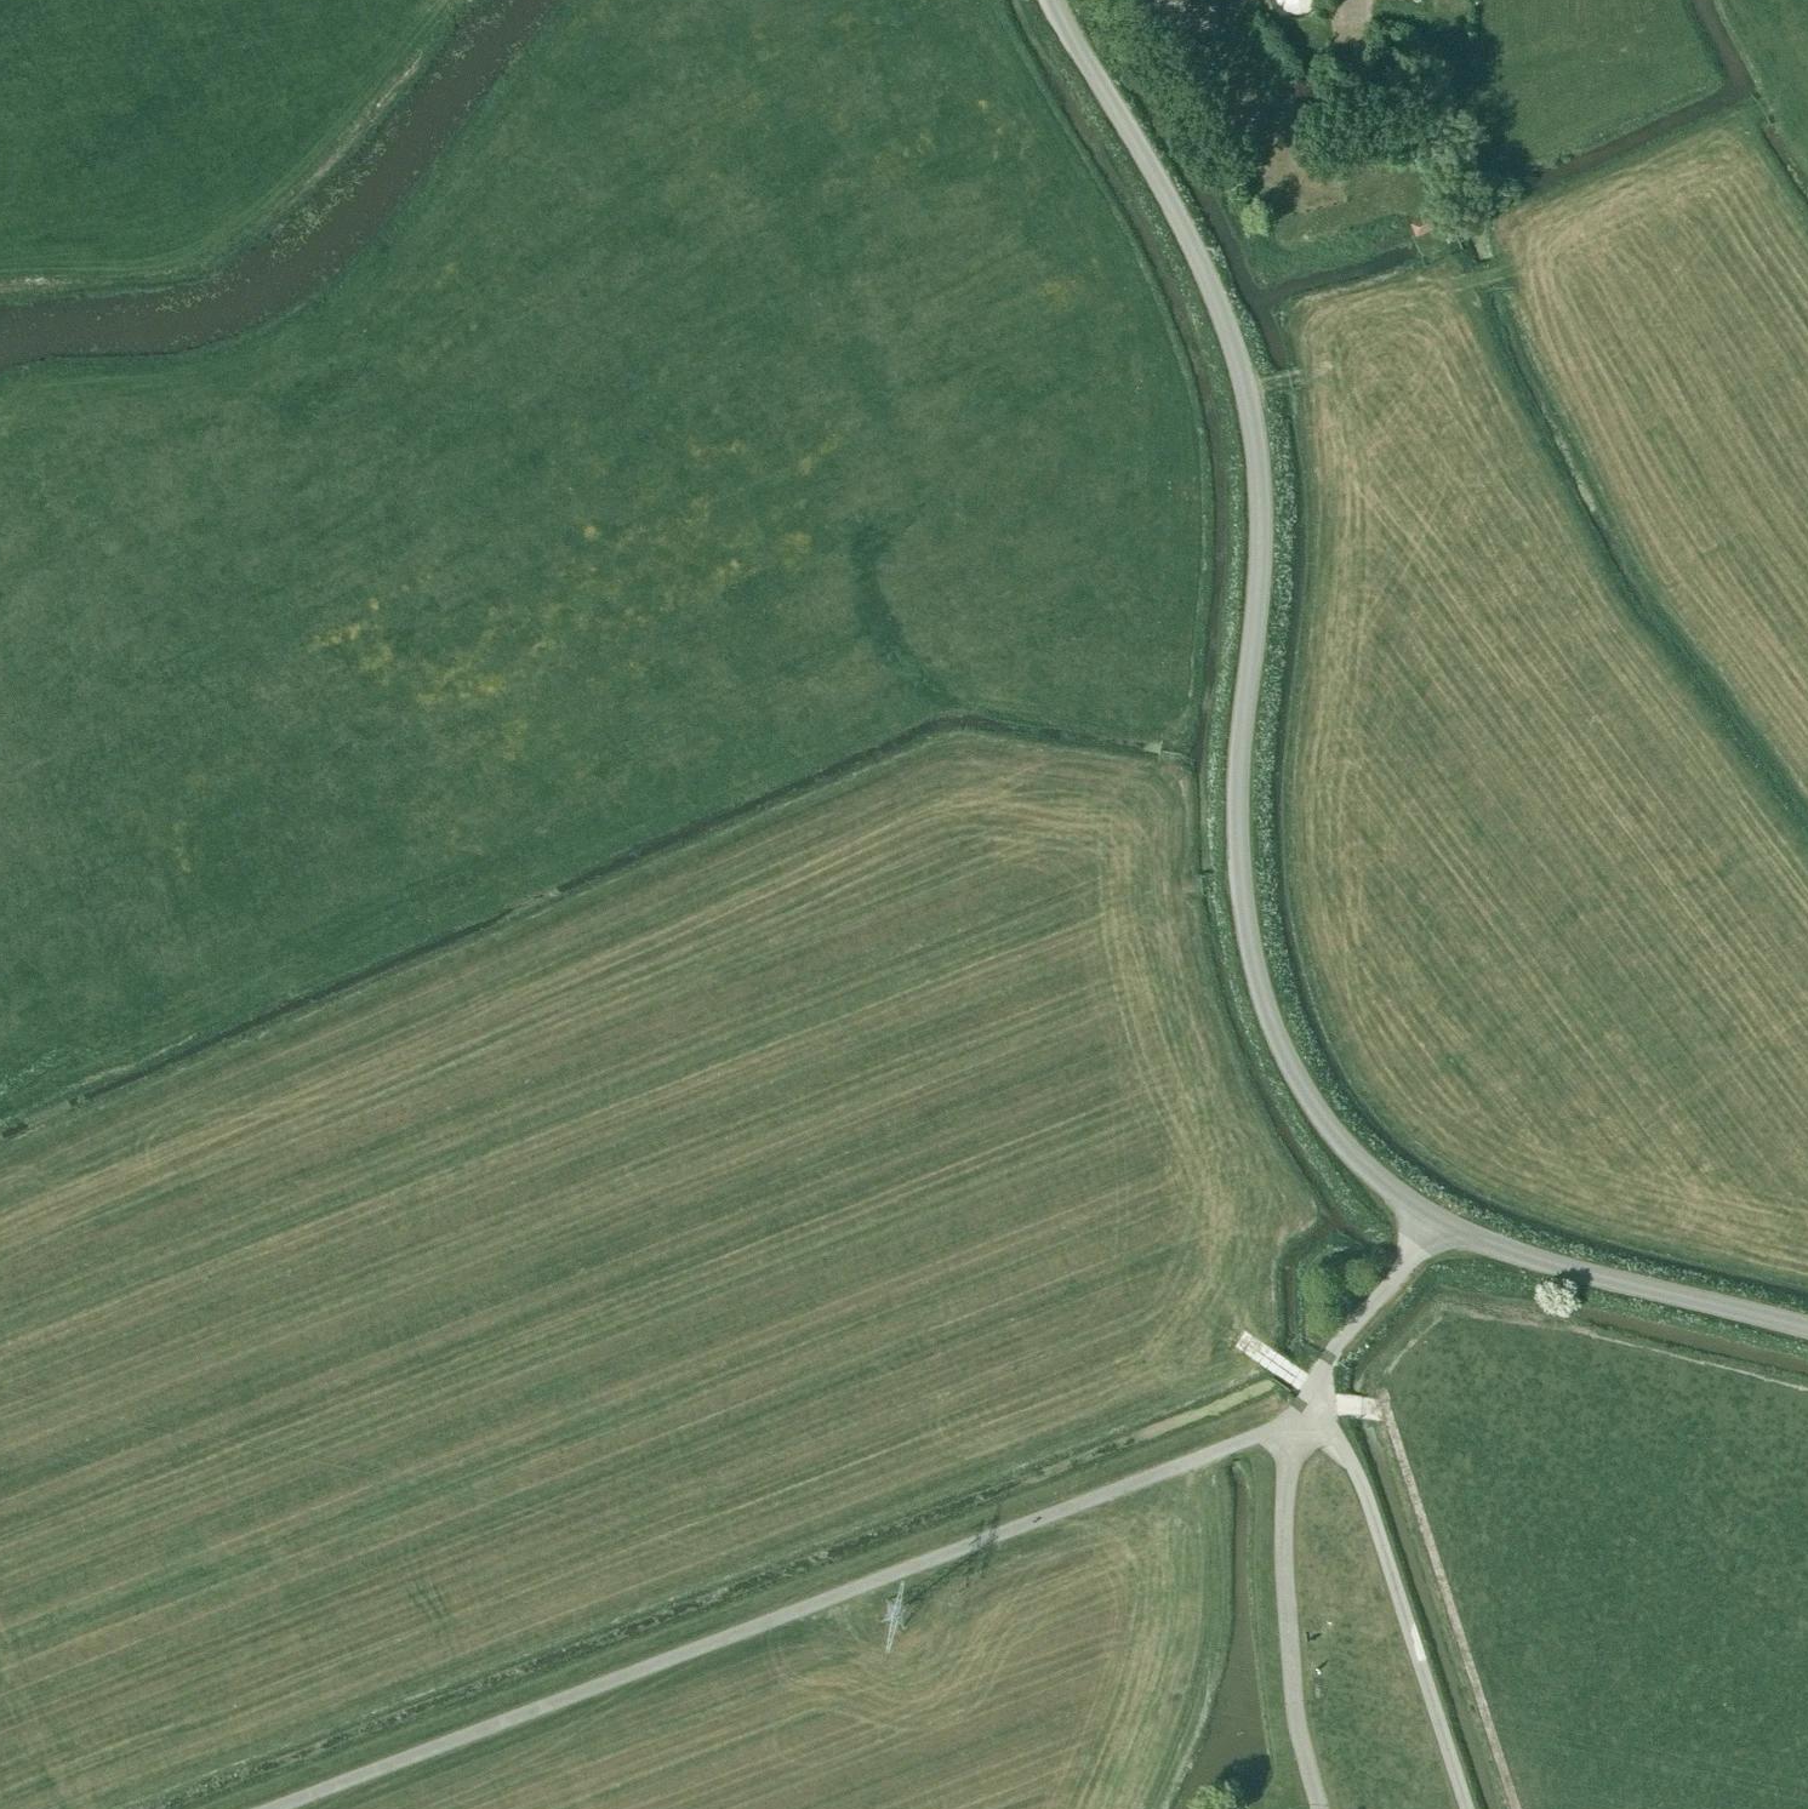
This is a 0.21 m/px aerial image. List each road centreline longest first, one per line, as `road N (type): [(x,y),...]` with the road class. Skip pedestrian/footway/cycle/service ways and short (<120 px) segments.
road 1 (tertiary): [(1440,1225),(1362,1167),(1318,1116),(1283,1056),(1258,987),(1237,823),(1262,526),(1243,385),(1182,226),(1051,0)]
road 2 (tertiary): [(1807,1330),(1571,1270),(1440,1225)]
road 3 (unclassified): [(1306,1403),(1329,1357),(1440,1225)]

